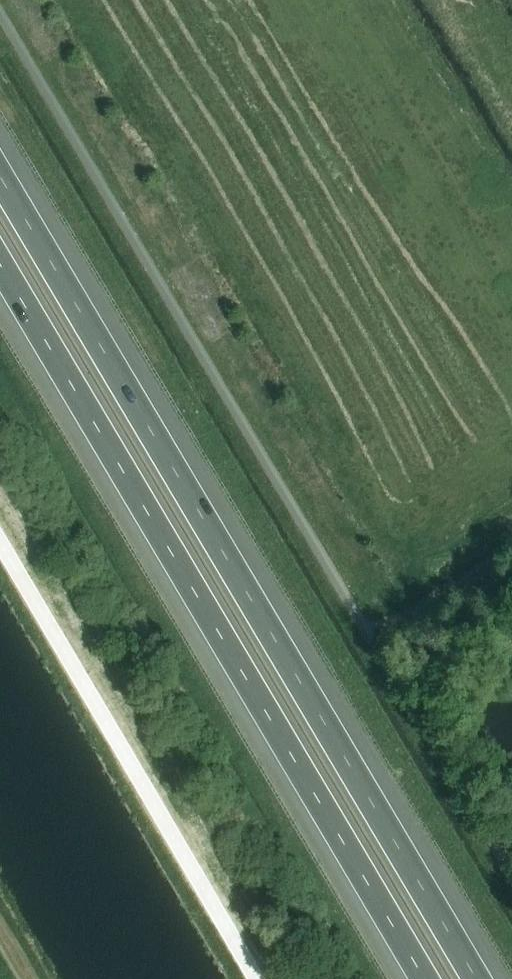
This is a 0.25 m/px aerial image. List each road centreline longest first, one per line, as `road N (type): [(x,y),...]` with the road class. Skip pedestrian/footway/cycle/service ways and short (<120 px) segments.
road 1 (motorway): [(478,978),(0,178)]
road 2 (motorway): [(0,269),(421,978)]
road 3 (track): [(373,642),(511,545)]

